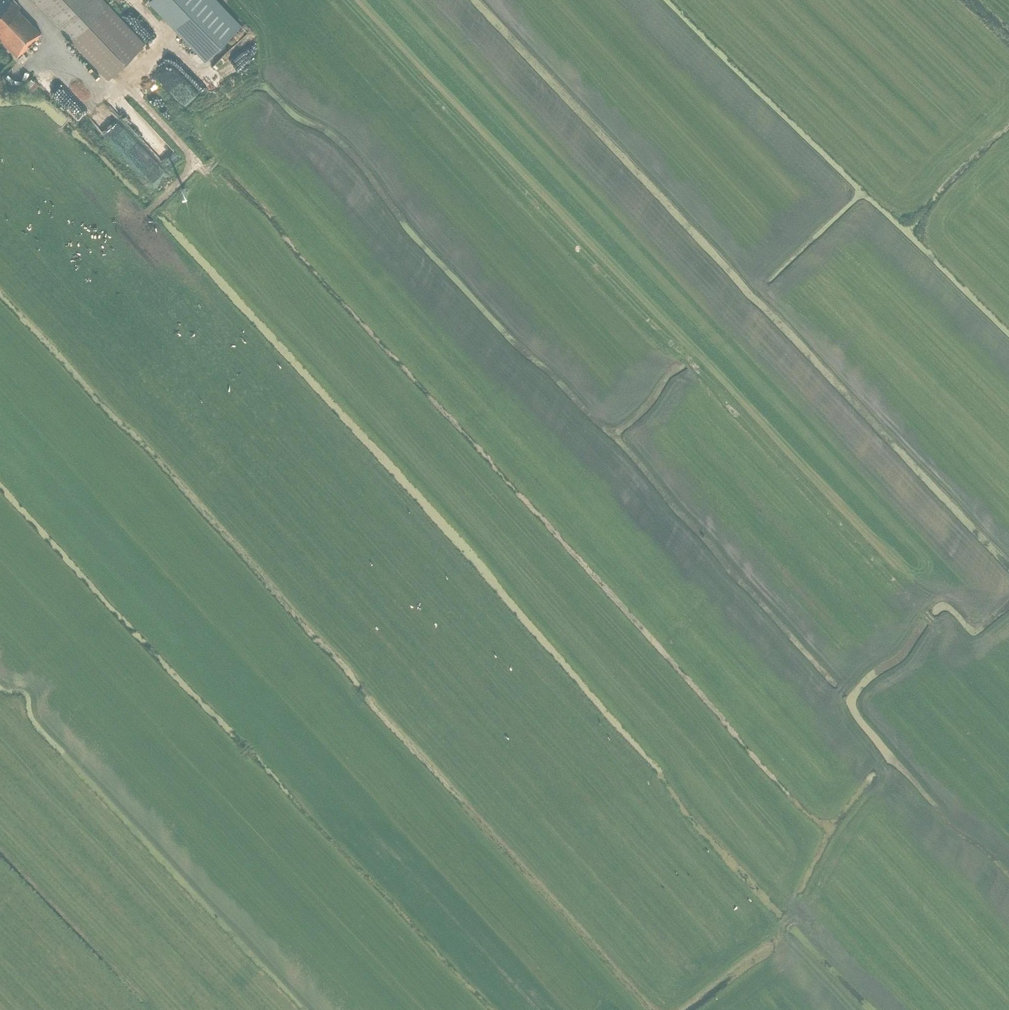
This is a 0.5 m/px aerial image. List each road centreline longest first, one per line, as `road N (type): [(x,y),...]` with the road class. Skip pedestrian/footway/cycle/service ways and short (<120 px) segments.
road 1 (track): [(119,78),(196,164),(144,215)]

